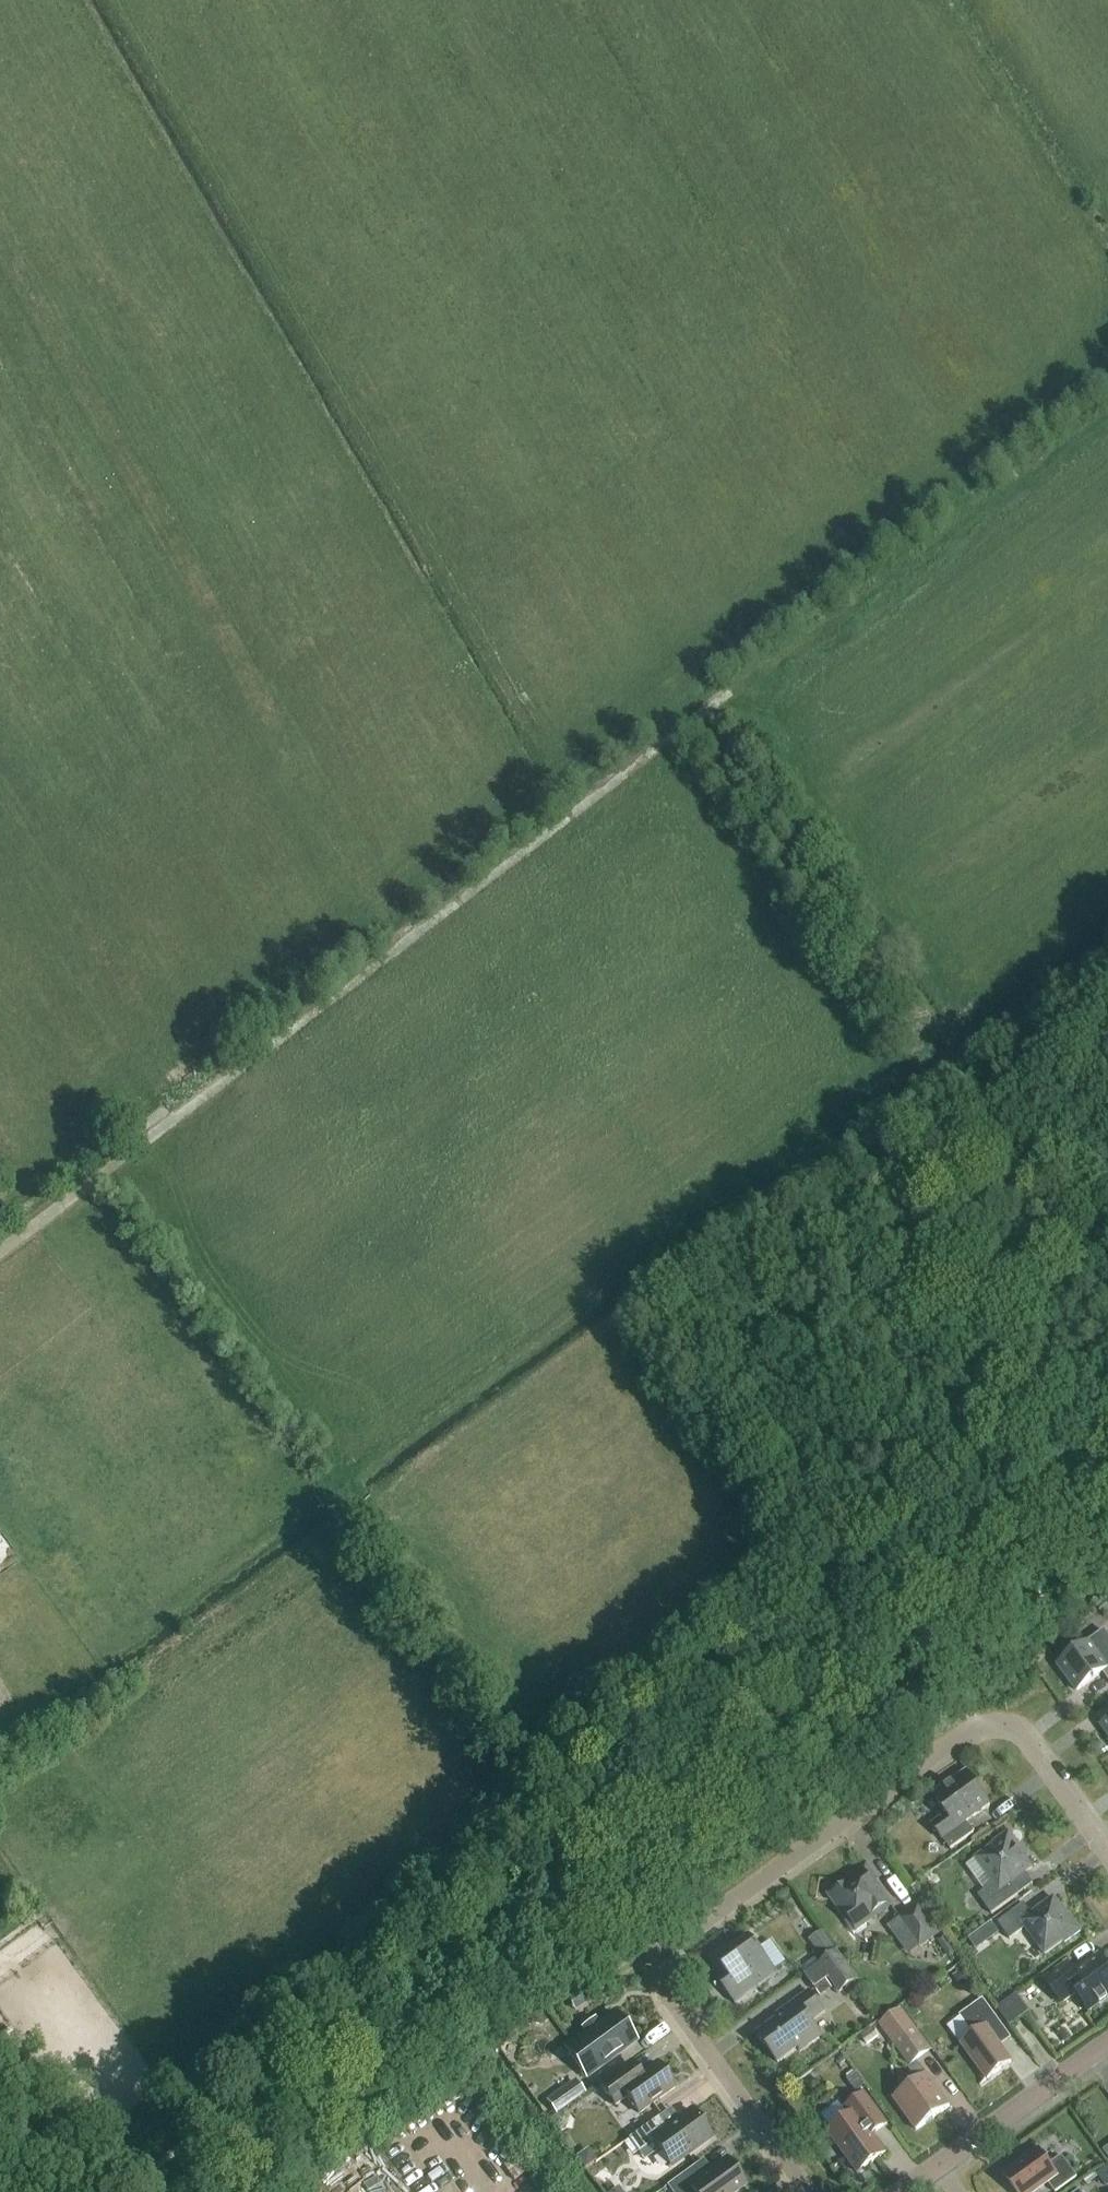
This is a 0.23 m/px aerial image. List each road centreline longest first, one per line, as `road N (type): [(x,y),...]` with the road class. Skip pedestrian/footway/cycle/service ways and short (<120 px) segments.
road 1 (residential): [(806,2191),(671,2001),(666,1979),(675,1961),(981,1729),(1007,1727),(1032,1740),(1107,1849)]
road 2 (residential): [(945,2165),(1107,2049)]

